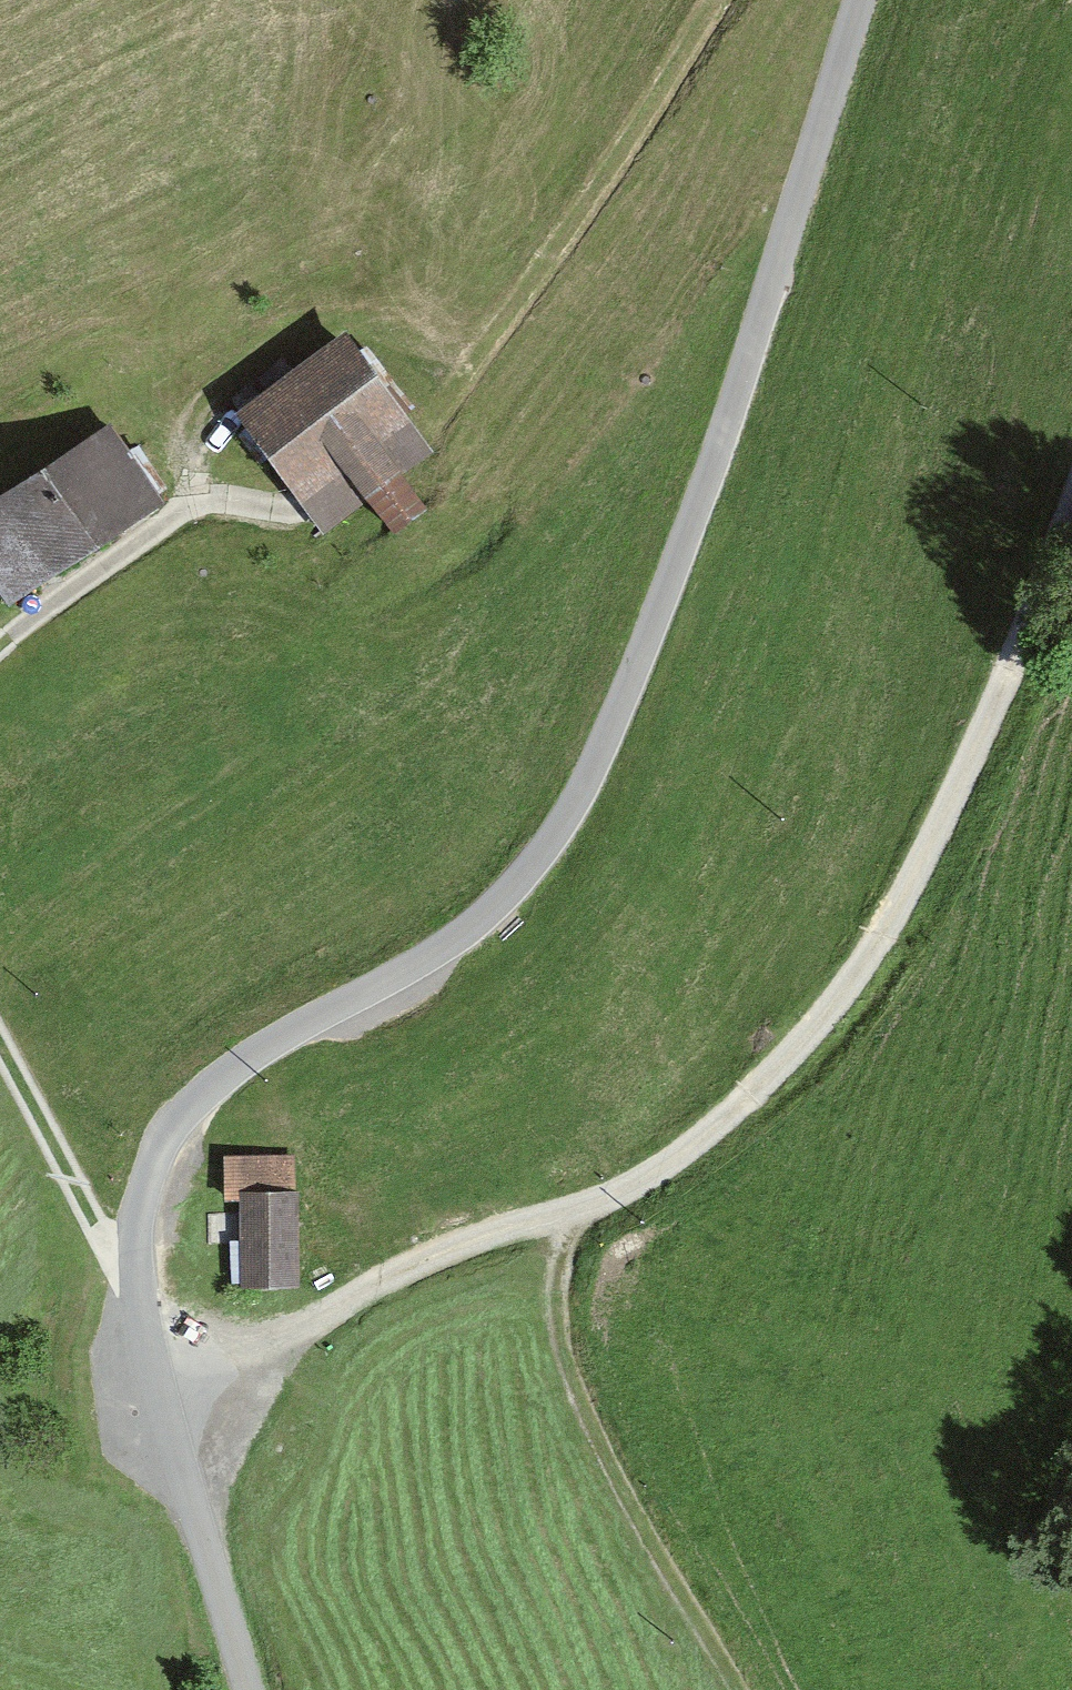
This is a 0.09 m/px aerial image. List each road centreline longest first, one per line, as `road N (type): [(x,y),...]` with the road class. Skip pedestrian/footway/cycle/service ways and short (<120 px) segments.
road 1 (unclassified): [(248,1689),(162,1381),(144,1284),(144,1218),(162,1156),(196,1101),(250,1054),(450,946),(508,895),(565,821),(621,706),(720,442),(857,0)]
road 2 (track): [(162,1381),(251,1360),(377,1281),(479,1237),(573,1212),(671,1162),(765,1083),(847,992),(910,888),(1071,496)]
road 3 (track): [(194,501),(204,426),(225,392),(301,328),(355,323),(455,350),(492,339),(707,0)]
road 4 (track): [(734,1689),(572,1376),(559,1300),(573,1212)]
road 5 (track): [(265,504),(194,501),(0,646)]
road 6 (track): [(0,1046),(95,1228),(144,1284)]

